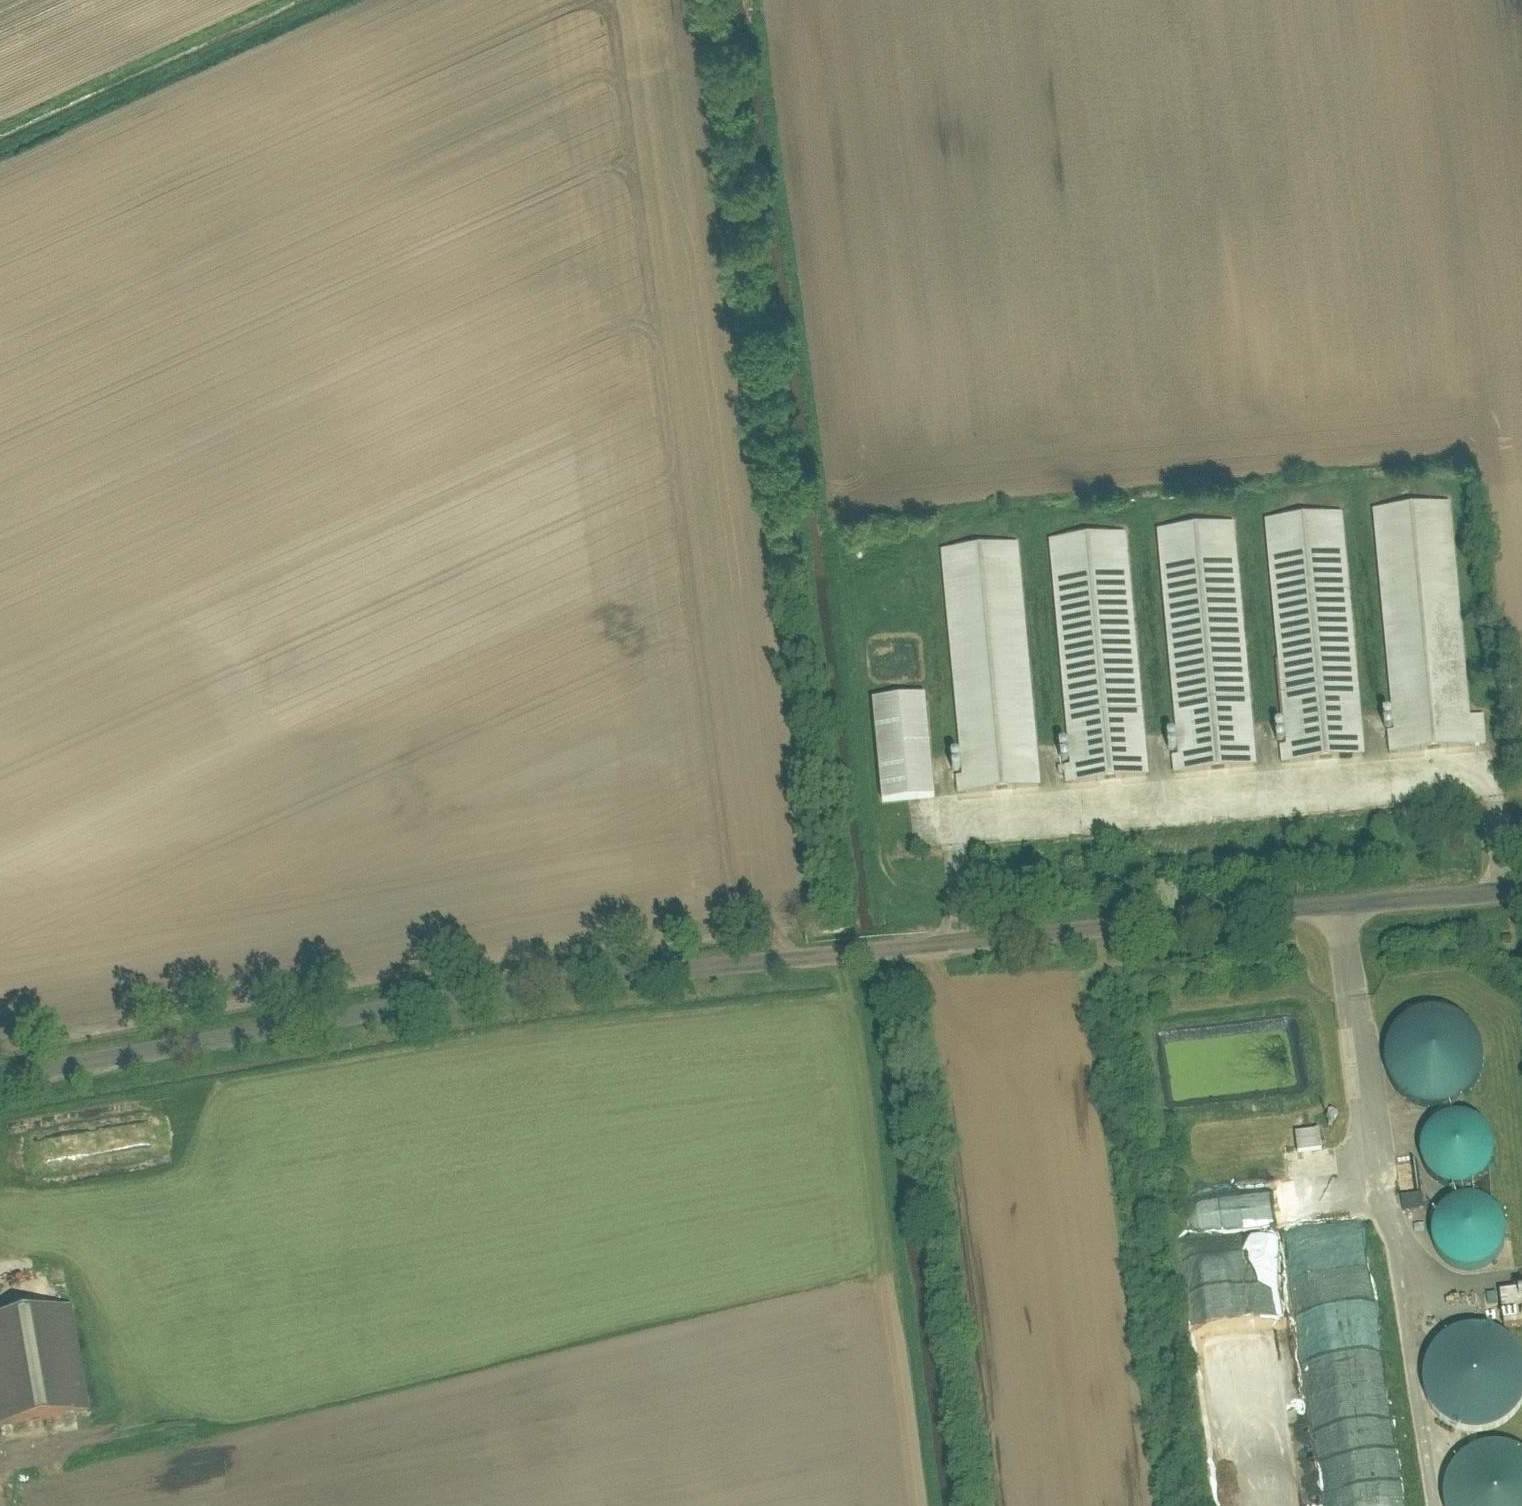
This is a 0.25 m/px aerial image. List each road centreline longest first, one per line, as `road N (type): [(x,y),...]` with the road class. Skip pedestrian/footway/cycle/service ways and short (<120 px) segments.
road 1 (tertiary): [(0,1079),(224,1040),(904,947),(1344,909),(1521,902)]

